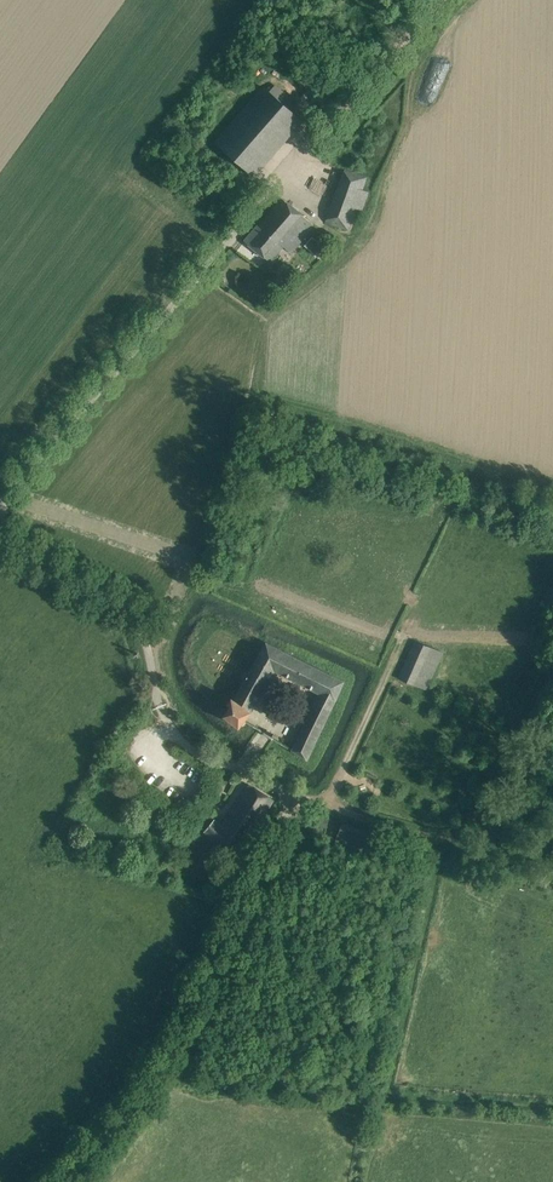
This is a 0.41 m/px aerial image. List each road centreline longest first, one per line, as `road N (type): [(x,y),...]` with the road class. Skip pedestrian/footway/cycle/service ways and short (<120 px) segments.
road 1 (unclassified): [(58,1181),(158,1077),(285,817),(287,799),(272,782),(193,751),(173,731),(145,634),(126,606),(0,530)]
road 2 (track): [(436,839),(381,1097),(552,1108)]
road 3 (track): [(552,659),(474,817),(451,838),(287,799)]
road 4 (unclassified): [(0,502),(225,244)]
road 5 (track): [(225,244),(307,164),(438,0)]
road 6 (track): [(324,802),(386,671)]

